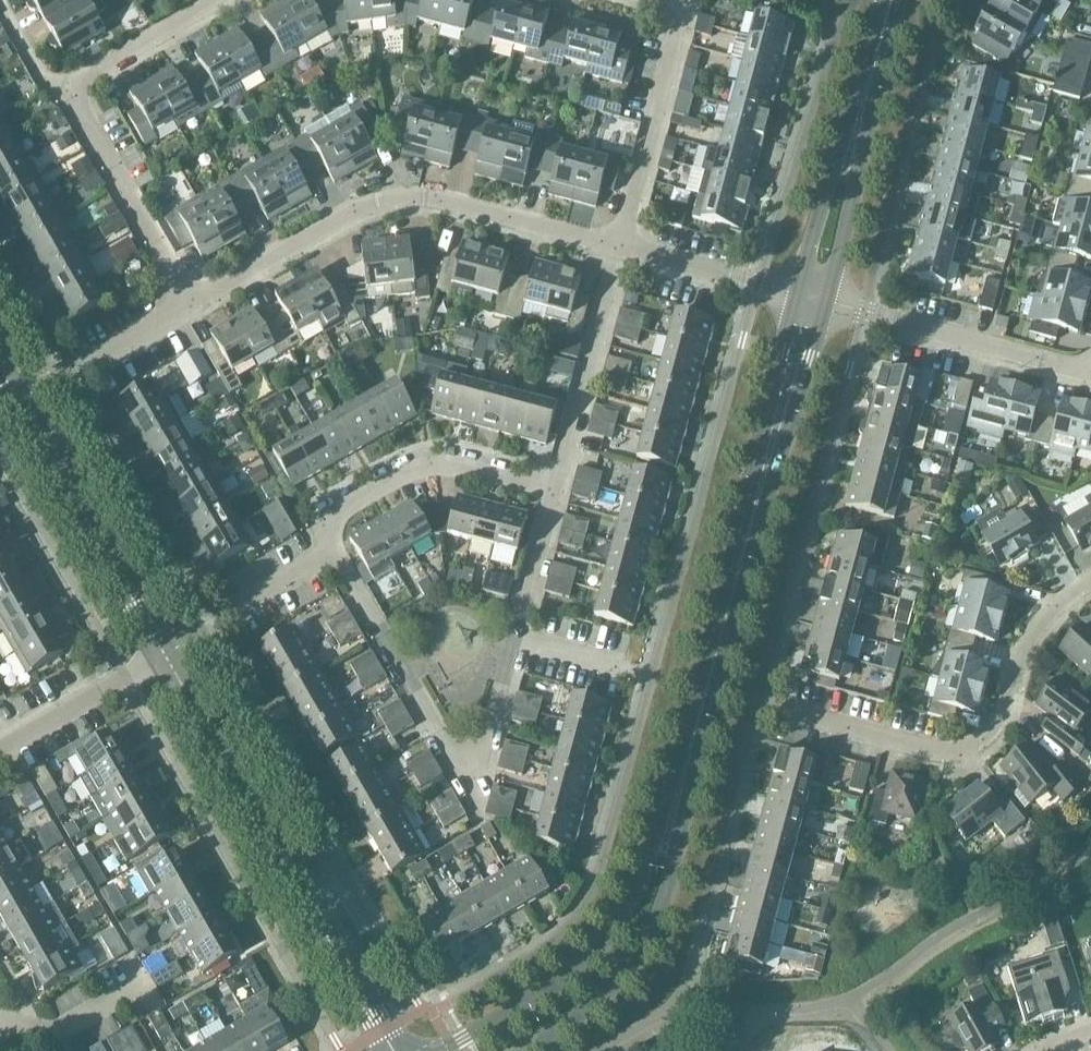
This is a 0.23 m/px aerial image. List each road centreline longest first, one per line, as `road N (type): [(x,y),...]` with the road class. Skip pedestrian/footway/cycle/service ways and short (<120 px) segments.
road 1 (tertiary): [(673,813),(812,296)]
road 2 (residential): [(620,245),(433,195),(393,197),(353,208),(189,300)]
road 3 (tertiary): [(394,1050),(164,648)]
road 4 (residential): [(799,713),(931,749),(975,742),(994,726),(1037,627),(1090,577)]
road 5 (residential): [(513,637),(486,738),(472,751),(456,750),(334,550)]
road 6 (tertiary): [(673,813),(631,898),(577,967),(439,1050)]
road 7 (tertiary): [(812,296),(891,0)]
road 8 (tertiary): [(524,1050),(604,995),(662,912),(675,862),(673,813)]
road 9 (residential): [(1090,370),(812,296)]
road 10 (tertiary): [(164,648),(20,401)]
road 11 (residential): [(334,550),(333,516),(406,472),(457,465),(553,490)]
road 12 (residential): [(664,0),(677,27),(620,245)]
road 13 (residential): [(553,490),(620,245)]
road 14 (residential): [(189,300),(76,87)]
road 15 (residential): [(620,245),(812,296)]
road 16 (residential): [(20,401),(189,300)]
road 17 (residential): [(76,87),(92,69),(211,0)]
road 18 (residential): [(0,1020),(51,1032),(141,983)]
road 19 (residential): [(513,637),(553,490)]
road 20 (residential): [(0,750),(127,678)]

